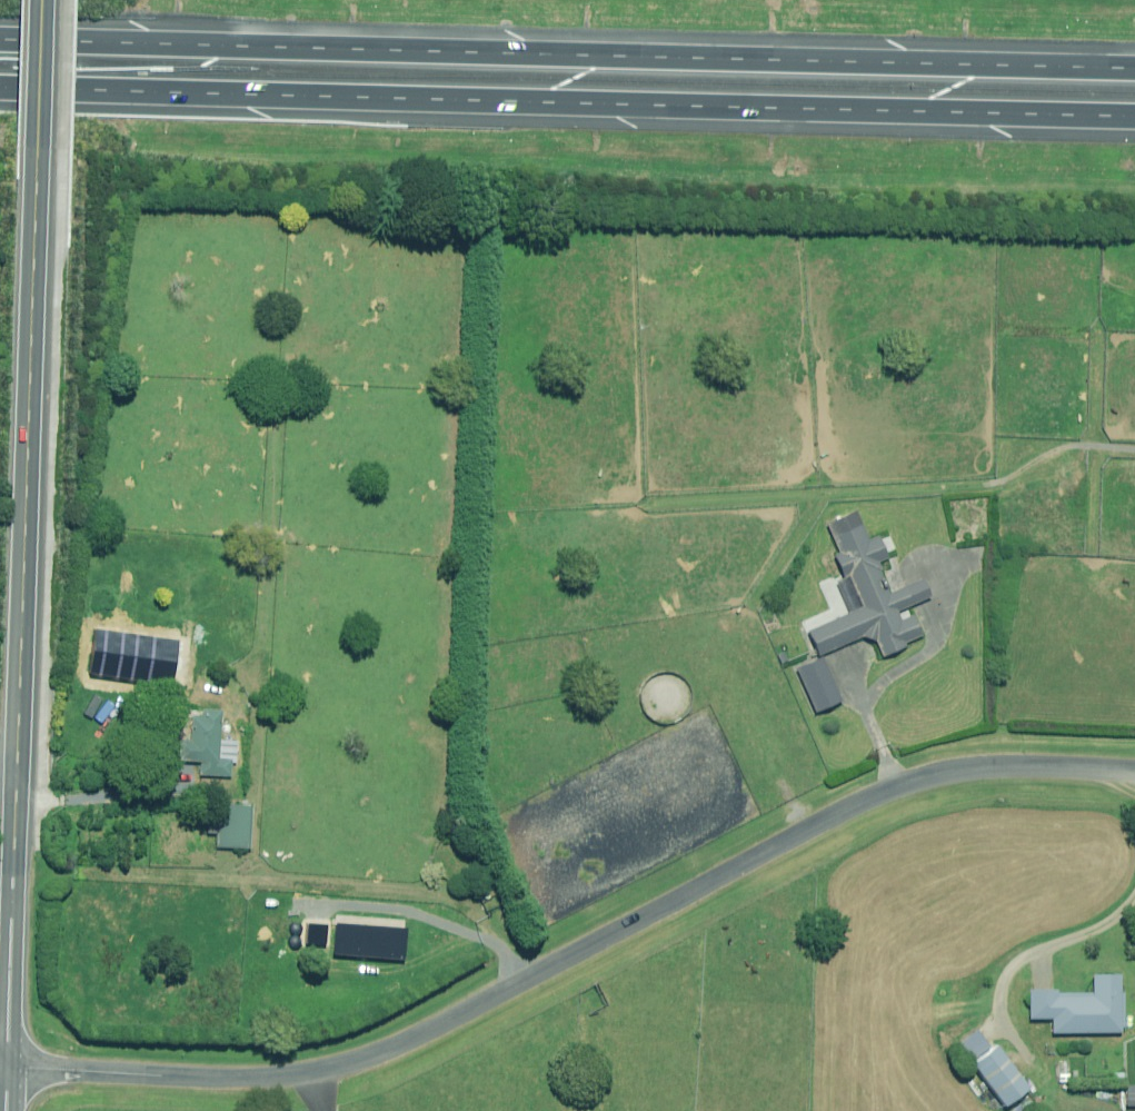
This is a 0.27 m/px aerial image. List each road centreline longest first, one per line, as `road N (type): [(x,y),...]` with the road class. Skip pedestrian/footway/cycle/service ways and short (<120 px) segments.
road 1 (unclassified): [(9,1066),(284,1079),(320,1071),(458,1017),(933,773),(976,765),(1134,772)]
road 2 (motorway): [(0,32),(1134,62)]
road 3 (motorway): [(1134,110),(0,81)]
road 4 (tertiary): [(9,1066),(44,0)]

